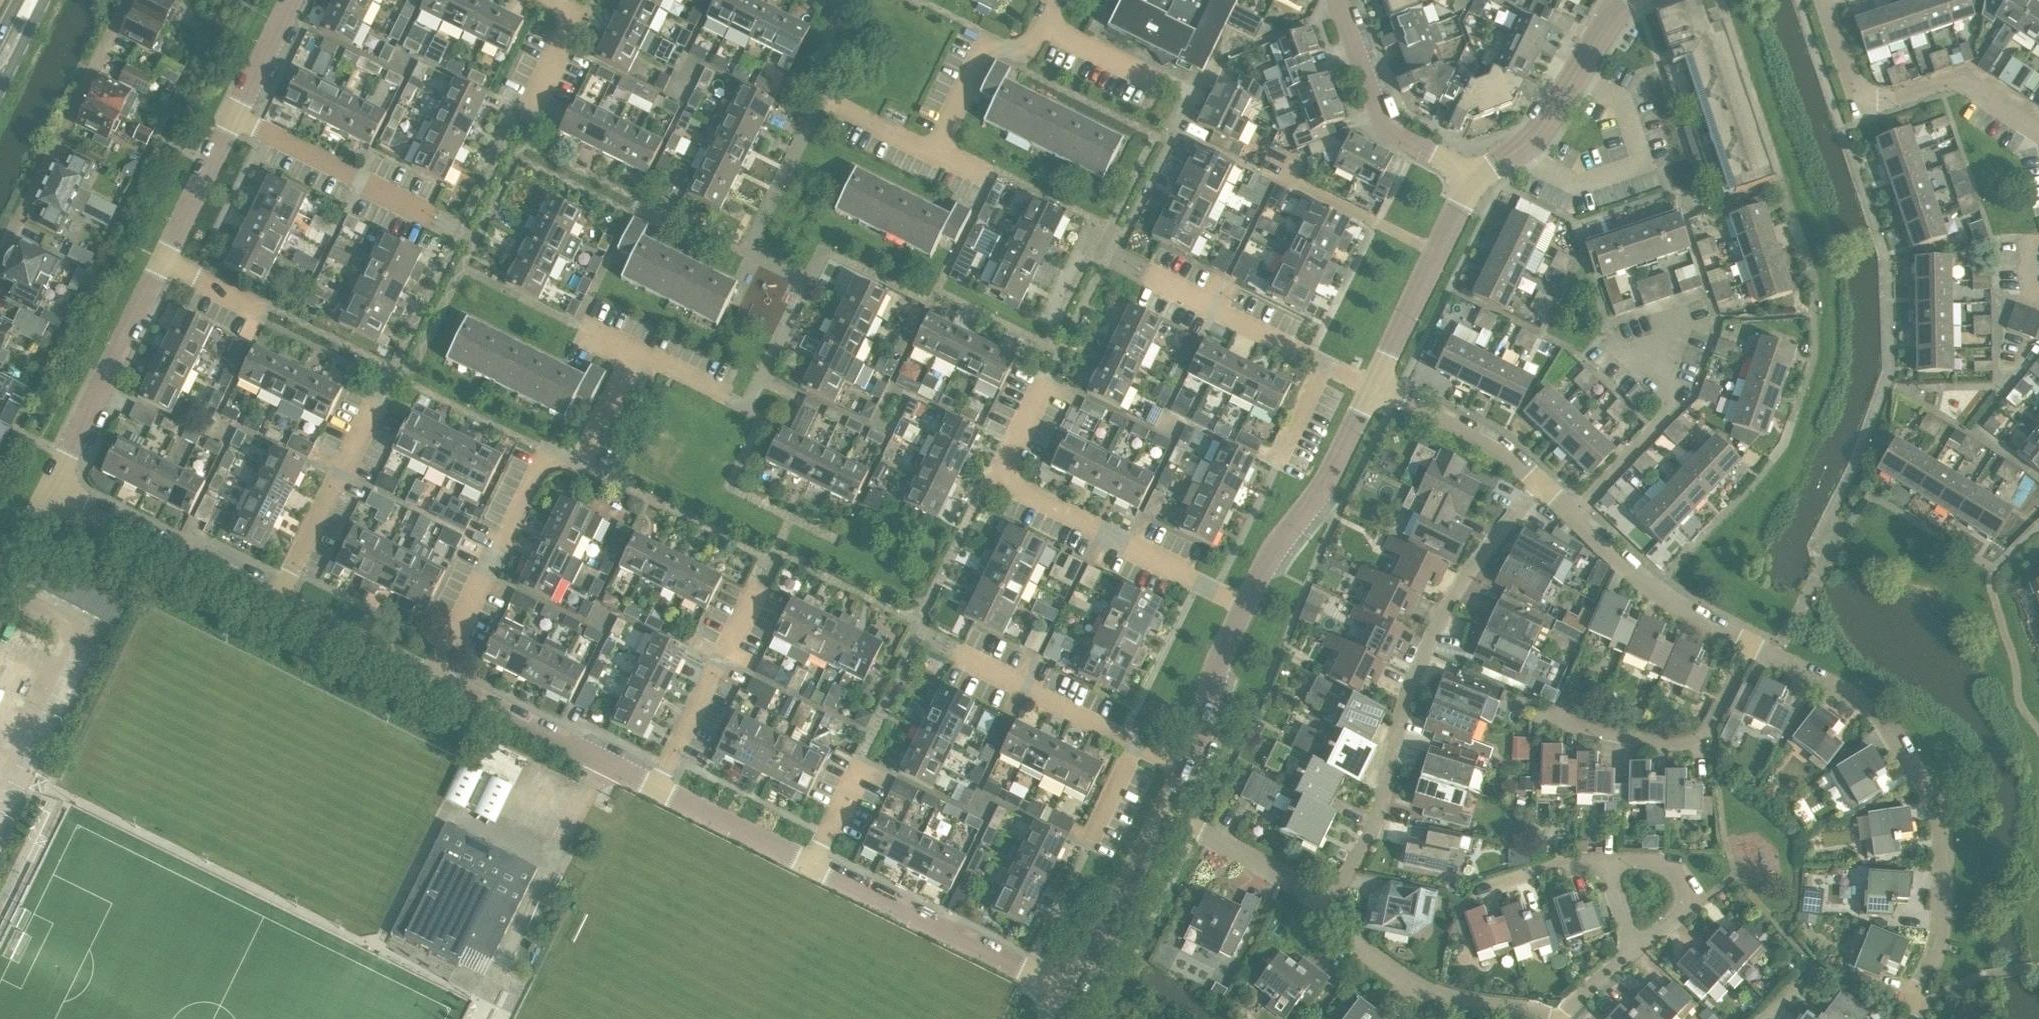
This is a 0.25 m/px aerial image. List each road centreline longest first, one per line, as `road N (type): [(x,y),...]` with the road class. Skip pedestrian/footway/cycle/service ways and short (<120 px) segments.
road 1 (residential): [(1321,910),(1382,799),(1404,700),(1445,606),(1541,485)]
road 2 (residential): [(1749,642),(1879,715),(1941,825),(1938,948),(1910,1018)]
road 3 (residential): [(430,677),(549,452),(580,465),(636,353)]
road 4 (residential): [(1244,604),(996,478),(1041,386)]
road 5 (residential): [(1078,996),(817,864)]
road 6 (residential): [(0,259),(127,0)]
road 7 (residential): [(1541,485),(1655,587),(1749,642)]
road 8 (residential): [(1184,770),(956,652)]
road 9 (residential): [(1546,1018),(1431,993),(1321,910)]
road 10 (residential): [(660,786),(430,677)]
road 11 (tertiary): [(1244,604),(1275,546),(1322,495),(1372,387)]
road 12 (residential): [(50,487),(160,260)]
road 13 (residential): [(275,600),(50,487)]
road 14 (residential): [(1372,387),(1151,275)]
road 15 (residential): [(1570,722),(1706,738),(1749,642)]
road 16 (residential): [(1337,0),(1383,125),(1473,176)]
road 17 (tertiary): [(1473,176),(1543,129),(1622,0)]
road 18 (tertiary): [(1372,387),(1473,176)]
road 19 (residential): [(436,218),(234,116)]
road 20 (residential): [(660,786),(760,586)]
road 21 (residential): [(275,600),(373,407)]
road 22 (tertiary): [(1078,996),(1162,813)]
road 23 (residential): [(939,154),(995,38),(1029,54),(1045,26)]
road 24 (residential): [(1372,387),(1485,440),(1541,485)]
road 25 (residential): [(1321,910),(1278,872),(1162,813)]
road 26 (residential): [(1609,868),(1666,863),(1689,895),(1674,919),(1630,953)]
road 27 (tertiary): [(1184,770),(1244,604)]
road 28 (residential): [(817,864),(660,786)]
road 29 (residential): [(430,677),(275,600)]
road 30 (residential): [(160,260),(234,116)]
road 31 (residential): [(1045,26),(1189,93)]
road 32 (residential): [(534,104),(575,13),(548,0)]
road 33 (residential): [(822,98),(939,154)]
road 34 (residential): [(234,116),(292,0)]
road 35 (residential): [(1490,891),(1560,870),(1609,868)]

